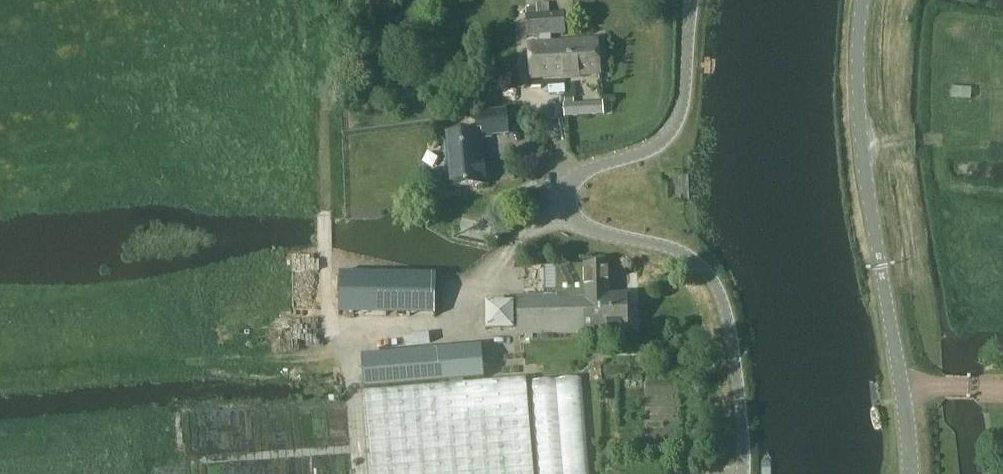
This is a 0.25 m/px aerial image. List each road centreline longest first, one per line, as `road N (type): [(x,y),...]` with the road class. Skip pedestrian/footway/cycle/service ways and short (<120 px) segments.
road 1 (unclassified): [(749,473),(728,308),(700,265),(661,246),(579,226),(567,198),(584,174),(656,152),(675,134),(695,0)]
road 2 (unclassified): [(909,473),(907,415),(858,131),(865,0)]

